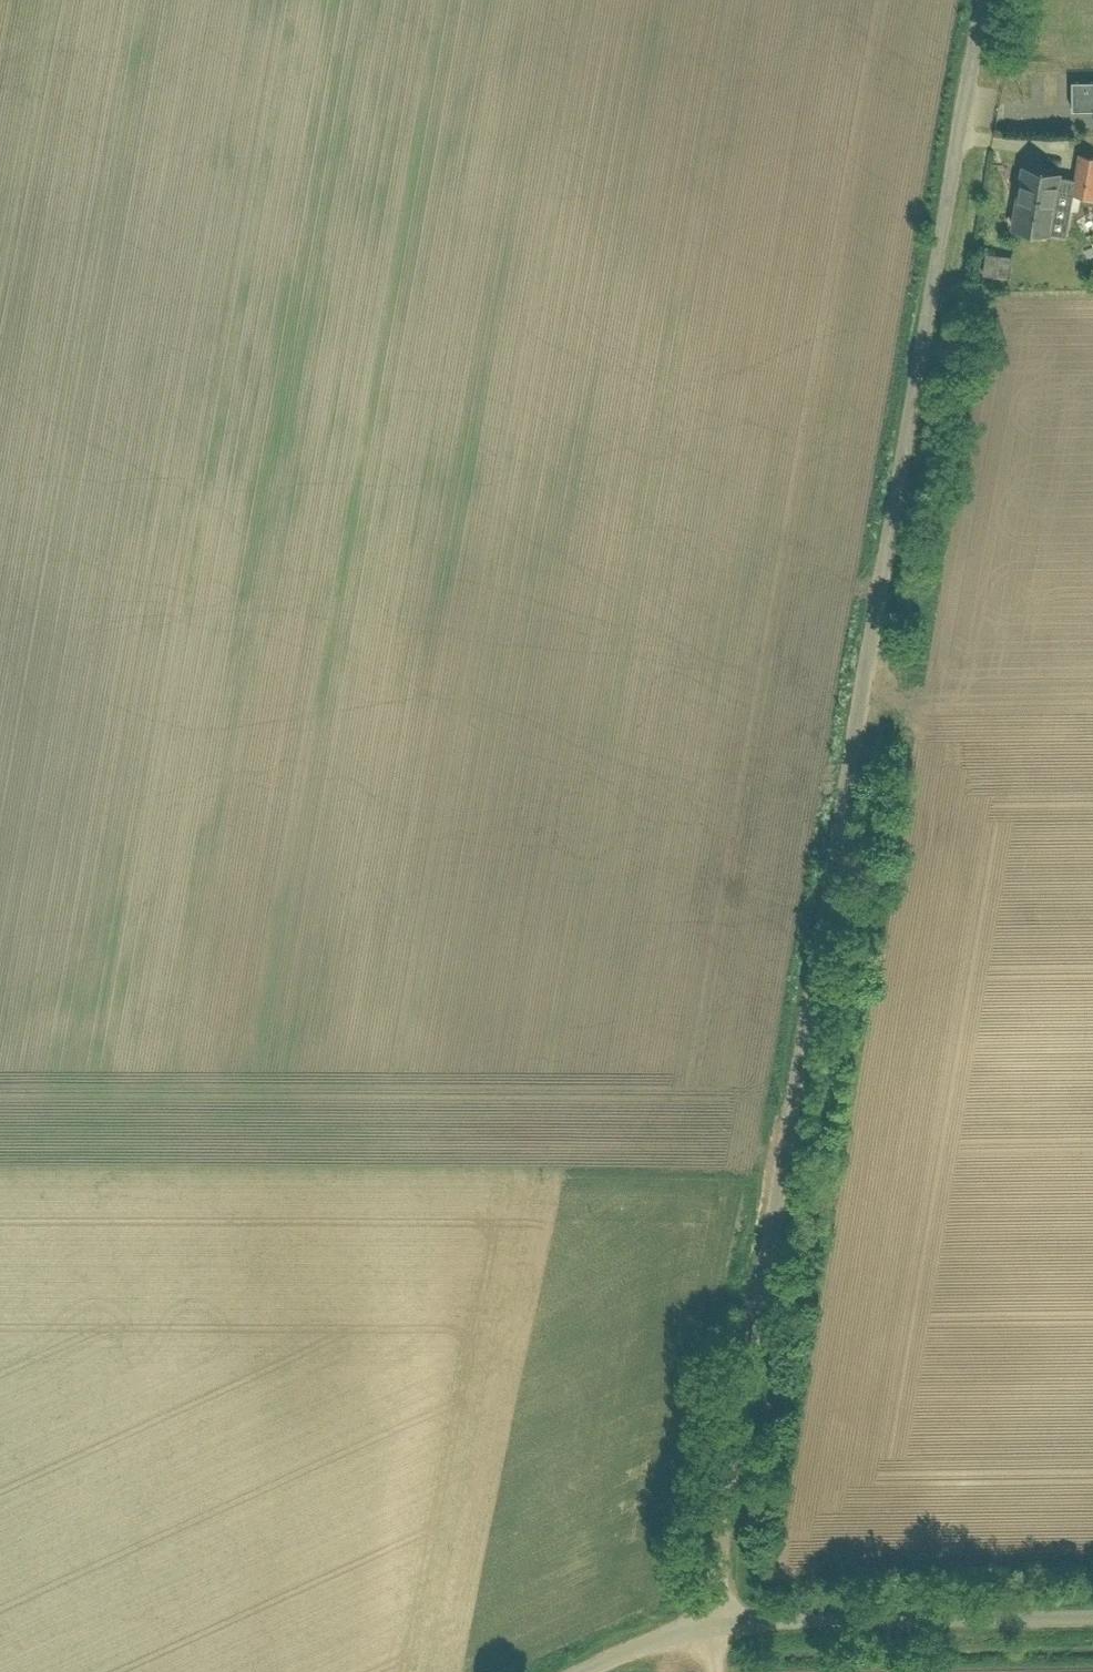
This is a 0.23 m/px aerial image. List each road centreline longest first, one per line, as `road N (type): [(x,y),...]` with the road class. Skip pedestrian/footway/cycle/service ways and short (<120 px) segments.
road 1 (unclassified): [(984,0),(711,1628)]
road 2 (unclassified): [(711,1628),(1092,1623)]
road 3 (unclassified): [(594,1671),(711,1628)]

